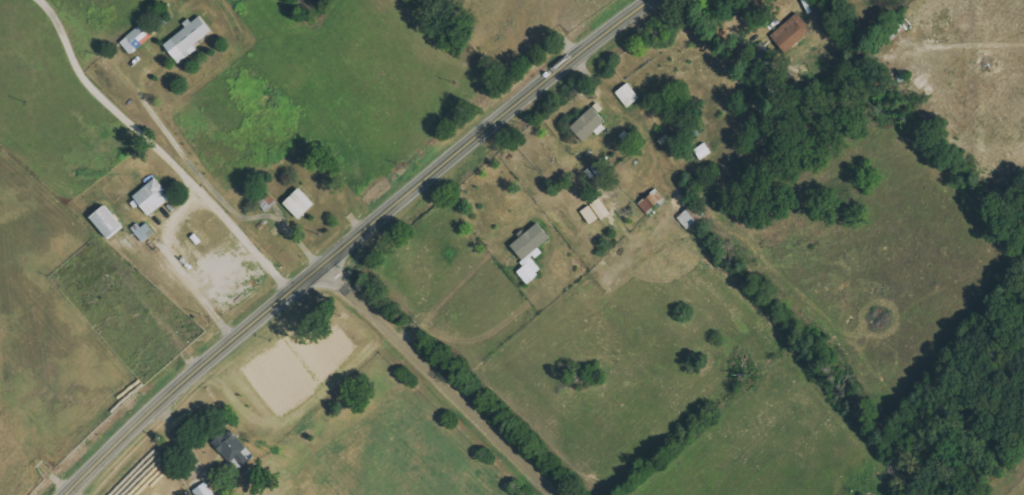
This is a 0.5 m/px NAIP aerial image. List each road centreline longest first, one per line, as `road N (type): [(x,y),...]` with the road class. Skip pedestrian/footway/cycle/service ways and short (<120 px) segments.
road 1 (secondary): [(648,0),(183,383),(68,494)]
road 2 (residential): [(330,262),(564,494)]

